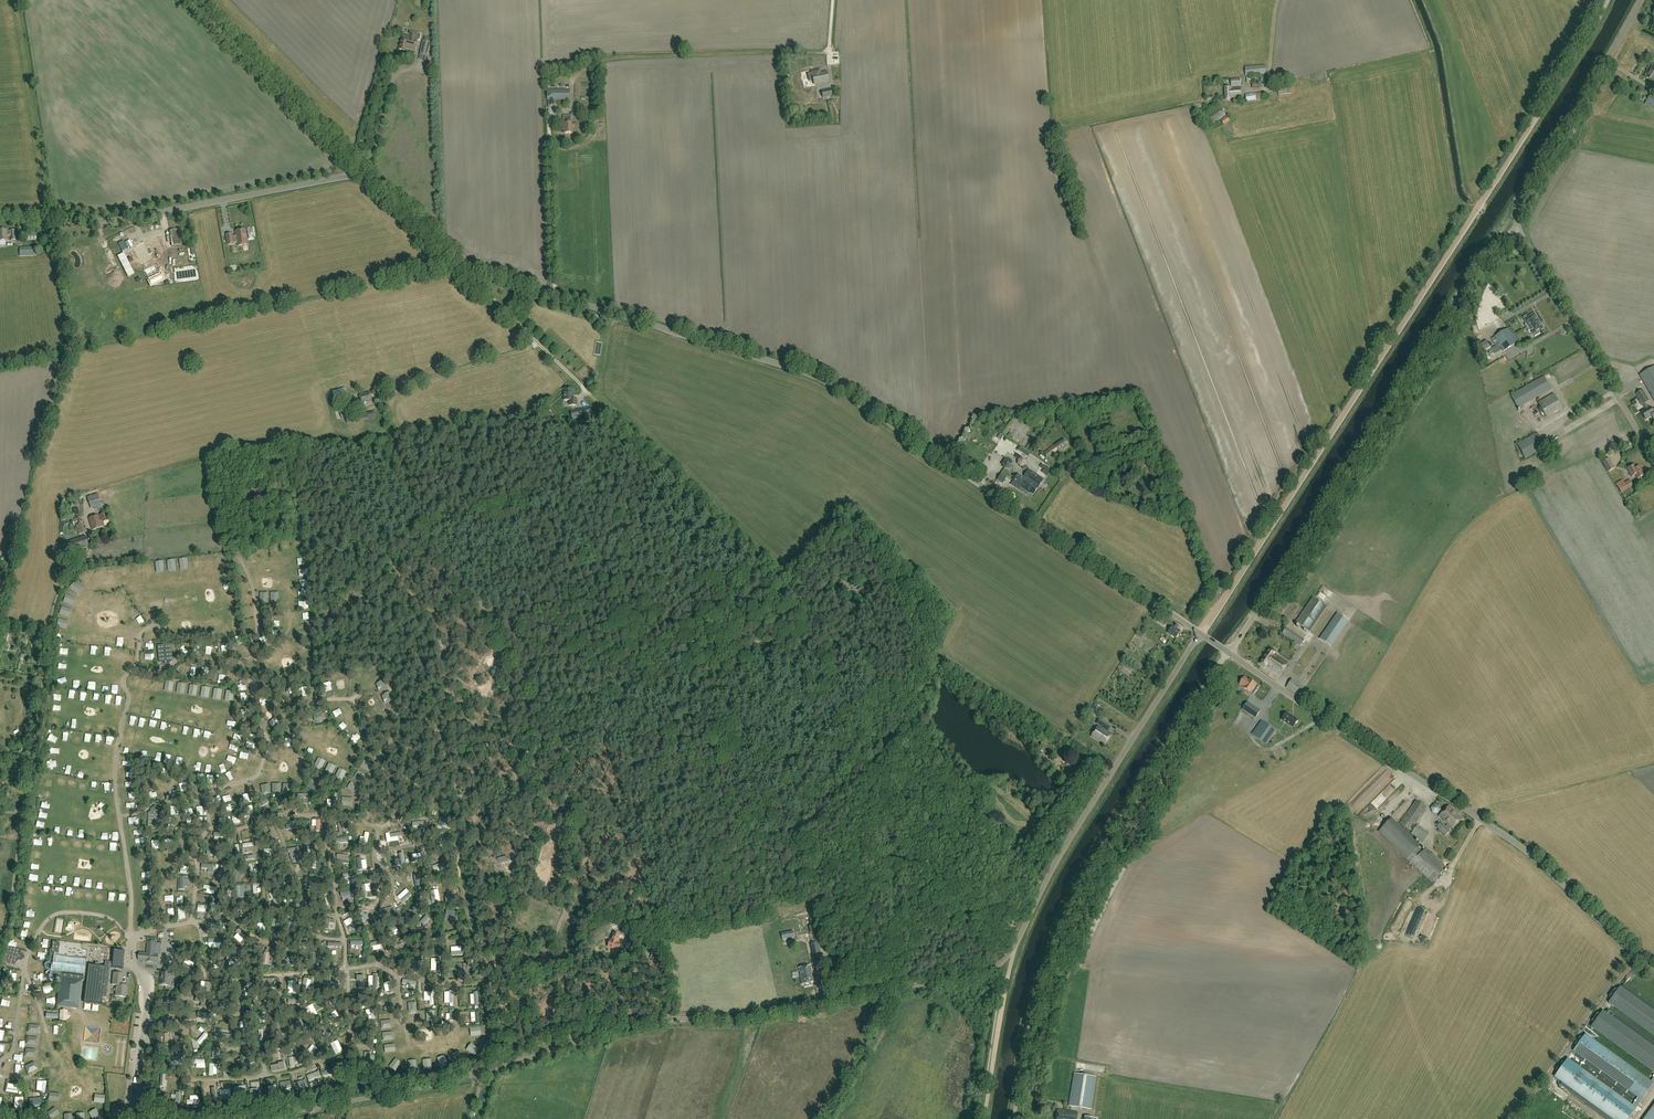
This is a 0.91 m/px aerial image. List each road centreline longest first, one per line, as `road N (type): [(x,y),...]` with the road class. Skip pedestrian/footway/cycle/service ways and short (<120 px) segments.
road 1 (unclassified): [(1199,633),(821,378),(458,265),(369,177)]
road 2 (track): [(368,825),(430,815),(452,804),(471,777),(498,630),(485,570),(453,541),(446,510),(508,475),(651,842)]
road 3 (unclassified): [(255,1118),(436,1085),(634,1024),(747,1018),(995,969)]
road 4 (track): [(508,475),(553,466),(602,489),(631,533),(697,598),(837,690),(865,721),(877,759),(849,785),(780,808),(692,822),(651,842)]
road 5 (track): [(1539,116),(1199,633)]
road 6 (unclassified): [(1653,977),(1497,832),(1230,653)]
road 7 (unclassified): [(1230,653),(1472,269),(1518,227)]
road 8 (unclassified): [(0,215),(112,220),(369,177)]
road 9 (unclassified): [(1013,952),(1064,850),(1199,633)]
road 10 (unclassified): [(1653,462),(1518,227)]
road 11 (unclassified): [(1518,227),(1521,195),(1642,0)]
road 12 (track): [(362,172),(188,0)]
road 13 (track): [(194,921),(246,925),(270,942),(344,938),(347,968)]
road 14 (track): [(557,296),(550,117)]
road 15 (track): [(465,933),(496,843),(473,765)]
road 16 (track): [(390,402),(424,380),(523,350),(530,336)]
road 17 (track): [(496,843),(524,833),(651,842)]
road 18 (track): [(332,700),(357,701),(380,762),(372,792),(352,817)]
road 19 (track): [(1539,116),(1609,0)]

